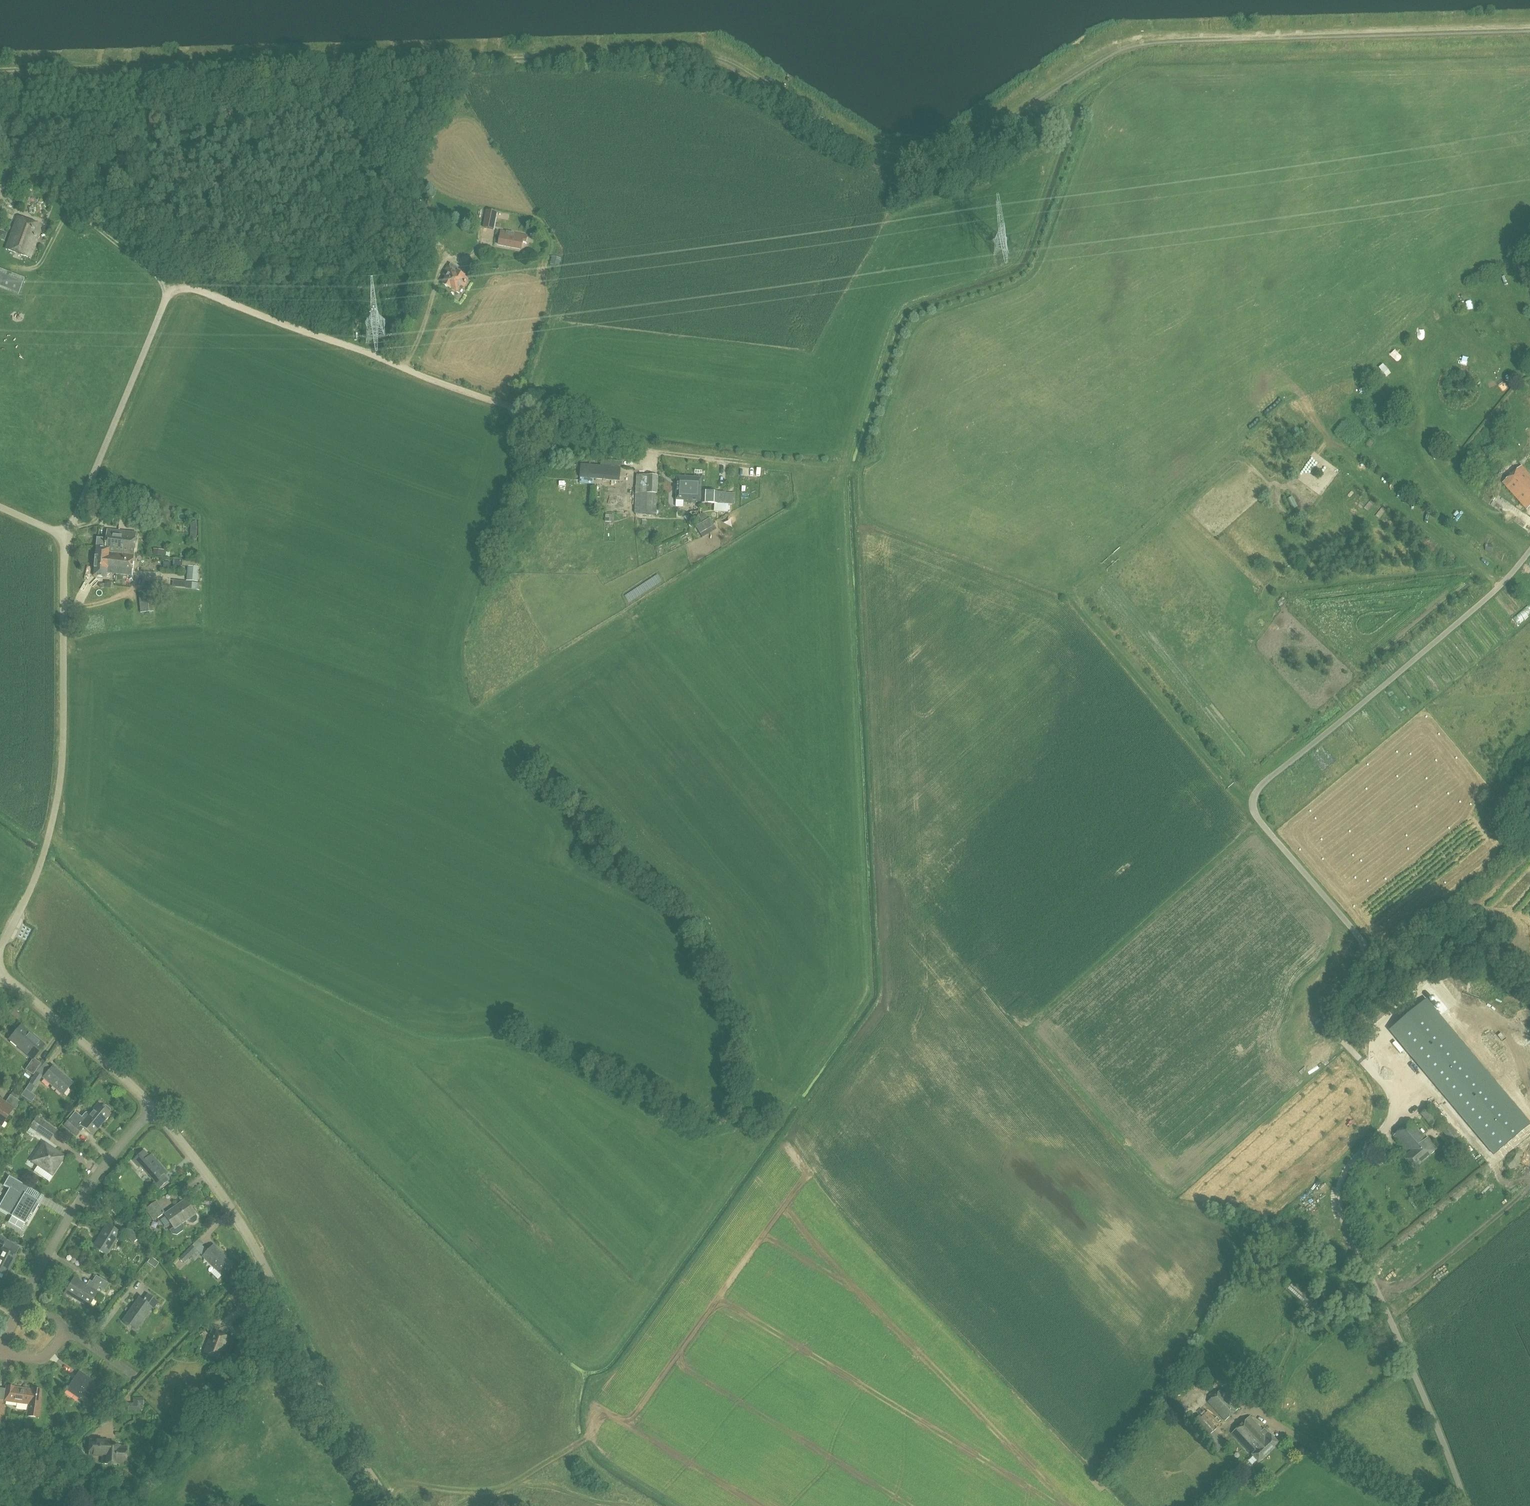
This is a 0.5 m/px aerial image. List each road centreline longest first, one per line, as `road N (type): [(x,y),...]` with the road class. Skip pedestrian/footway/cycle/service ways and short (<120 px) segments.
road 1 (track): [(1529,24),(1141,37),(1084,59),(963,140),(911,155),(868,142),(703,48),(0,67)]
road 2 (track): [(180,288),(654,455),(862,464)]
road 3 (unclassified): [(393,1505),(318,1380),(271,1270),(155,1108)]
road 4 (unclassified): [(0,951),(30,893),(54,817),(64,539)]
road 5 (track): [(357,351),(385,175),(443,62)]
road 6 (track): [(64,539),(168,294),(180,288)]
road 7 (track): [(180,288),(284,67)]
road 8 (residential): [(155,1108),(81,1199),(23,1302)]
road 9 (unclassified): [(155,1108),(0,973)]

